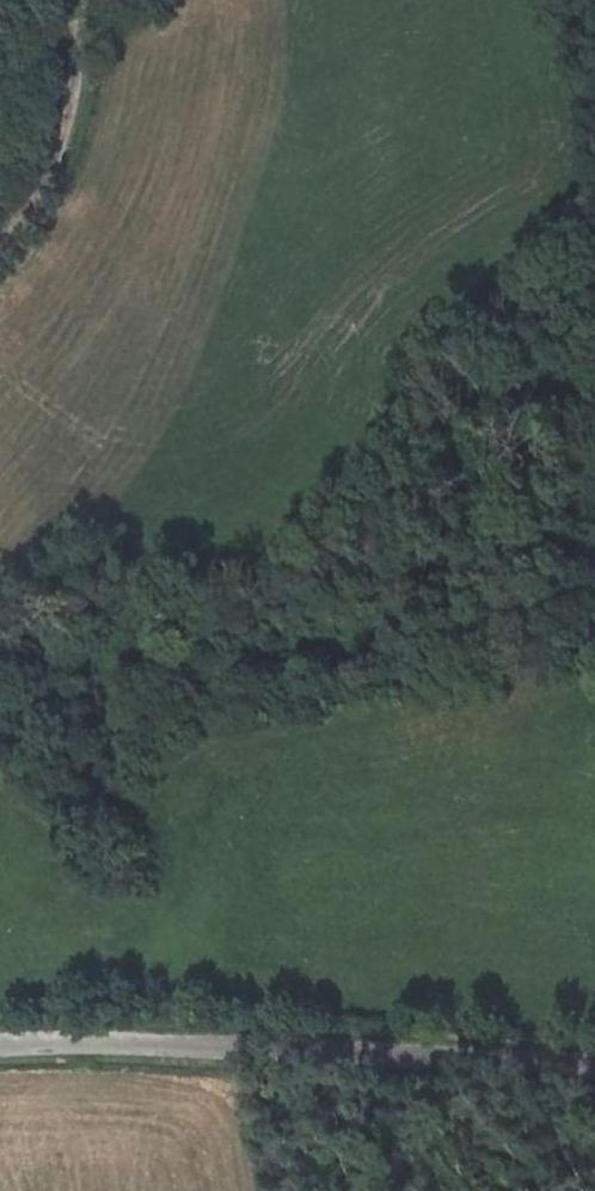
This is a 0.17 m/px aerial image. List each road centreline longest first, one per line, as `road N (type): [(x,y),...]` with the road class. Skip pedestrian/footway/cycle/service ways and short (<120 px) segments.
road 1 (unclassified): [(594,1061),(397,1049),(0,1044)]
road 2 (track): [(0,246),(46,189),(59,154),(84,0)]

